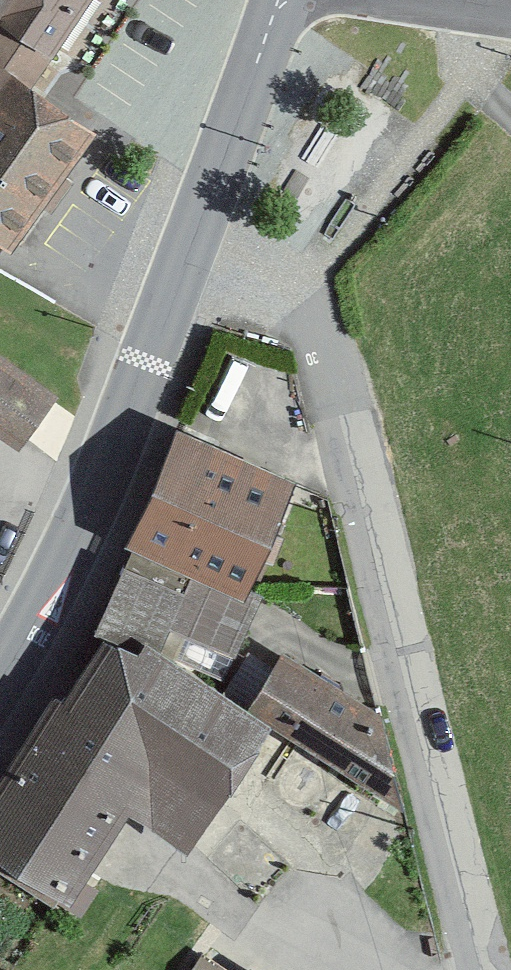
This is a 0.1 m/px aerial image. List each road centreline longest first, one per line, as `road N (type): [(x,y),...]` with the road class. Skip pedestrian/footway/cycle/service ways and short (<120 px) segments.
road 1 (residential): [(485,969),(331,369),(301,307),(194,241)]
road 2 (tertiary): [(0,690),(104,482),(194,241)]
road 3 (tertiary): [(194,241),(284,0)]

